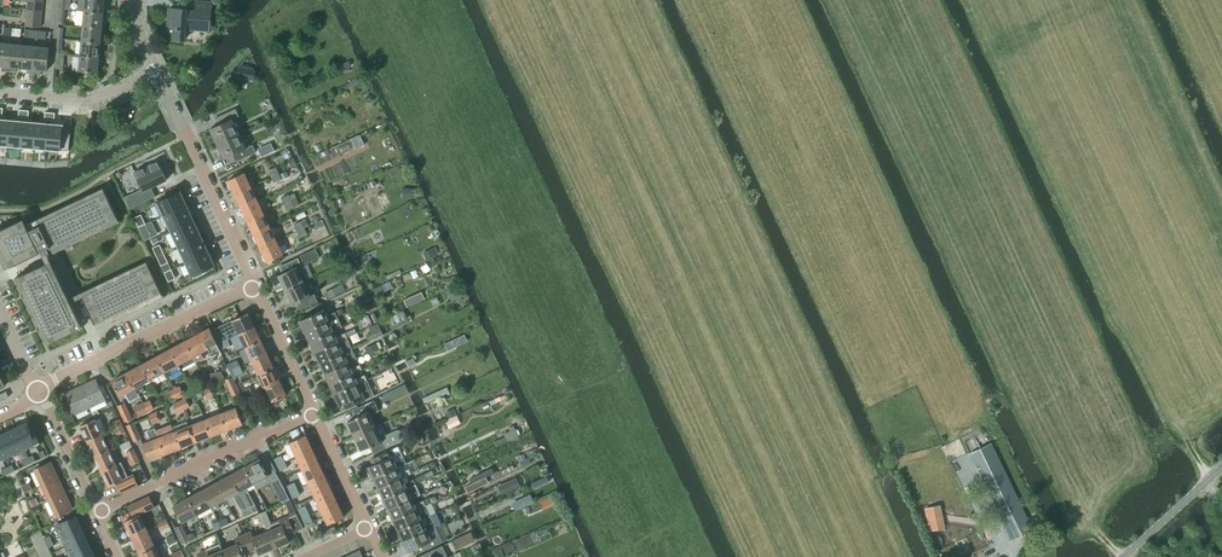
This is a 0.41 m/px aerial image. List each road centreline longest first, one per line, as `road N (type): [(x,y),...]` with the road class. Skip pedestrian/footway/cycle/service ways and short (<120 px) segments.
road 1 (residential): [(39,392),(254,286)]
road 2 (residential): [(98,512),(313,412)]
road 3 (residential): [(254,286),(156,71)]
road 4 (residential): [(156,71),(79,101),(0,93)]
road 5 (residential): [(313,412),(254,286)]
road 6 (residential): [(98,512),(39,392)]
road 7 (unclassified): [(1125,556),(1221,469)]
road 8 (residential): [(368,528),(313,412)]

